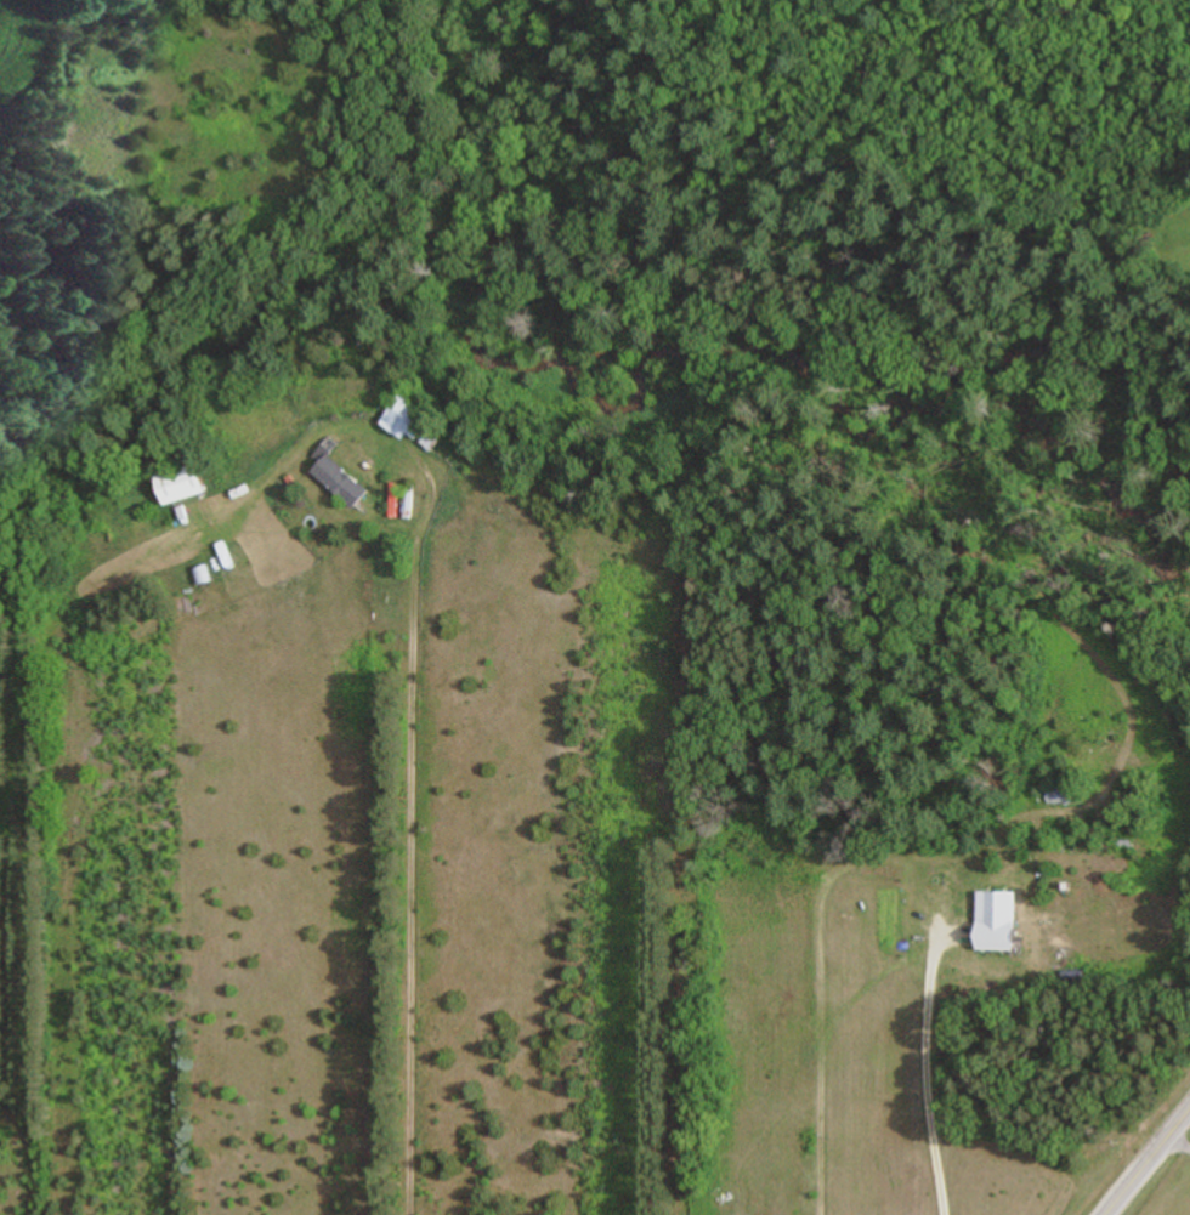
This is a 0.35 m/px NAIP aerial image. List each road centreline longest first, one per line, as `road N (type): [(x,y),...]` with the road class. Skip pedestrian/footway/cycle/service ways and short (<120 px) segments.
road 1 (primary): [(1105,1214),(1189,1104)]

